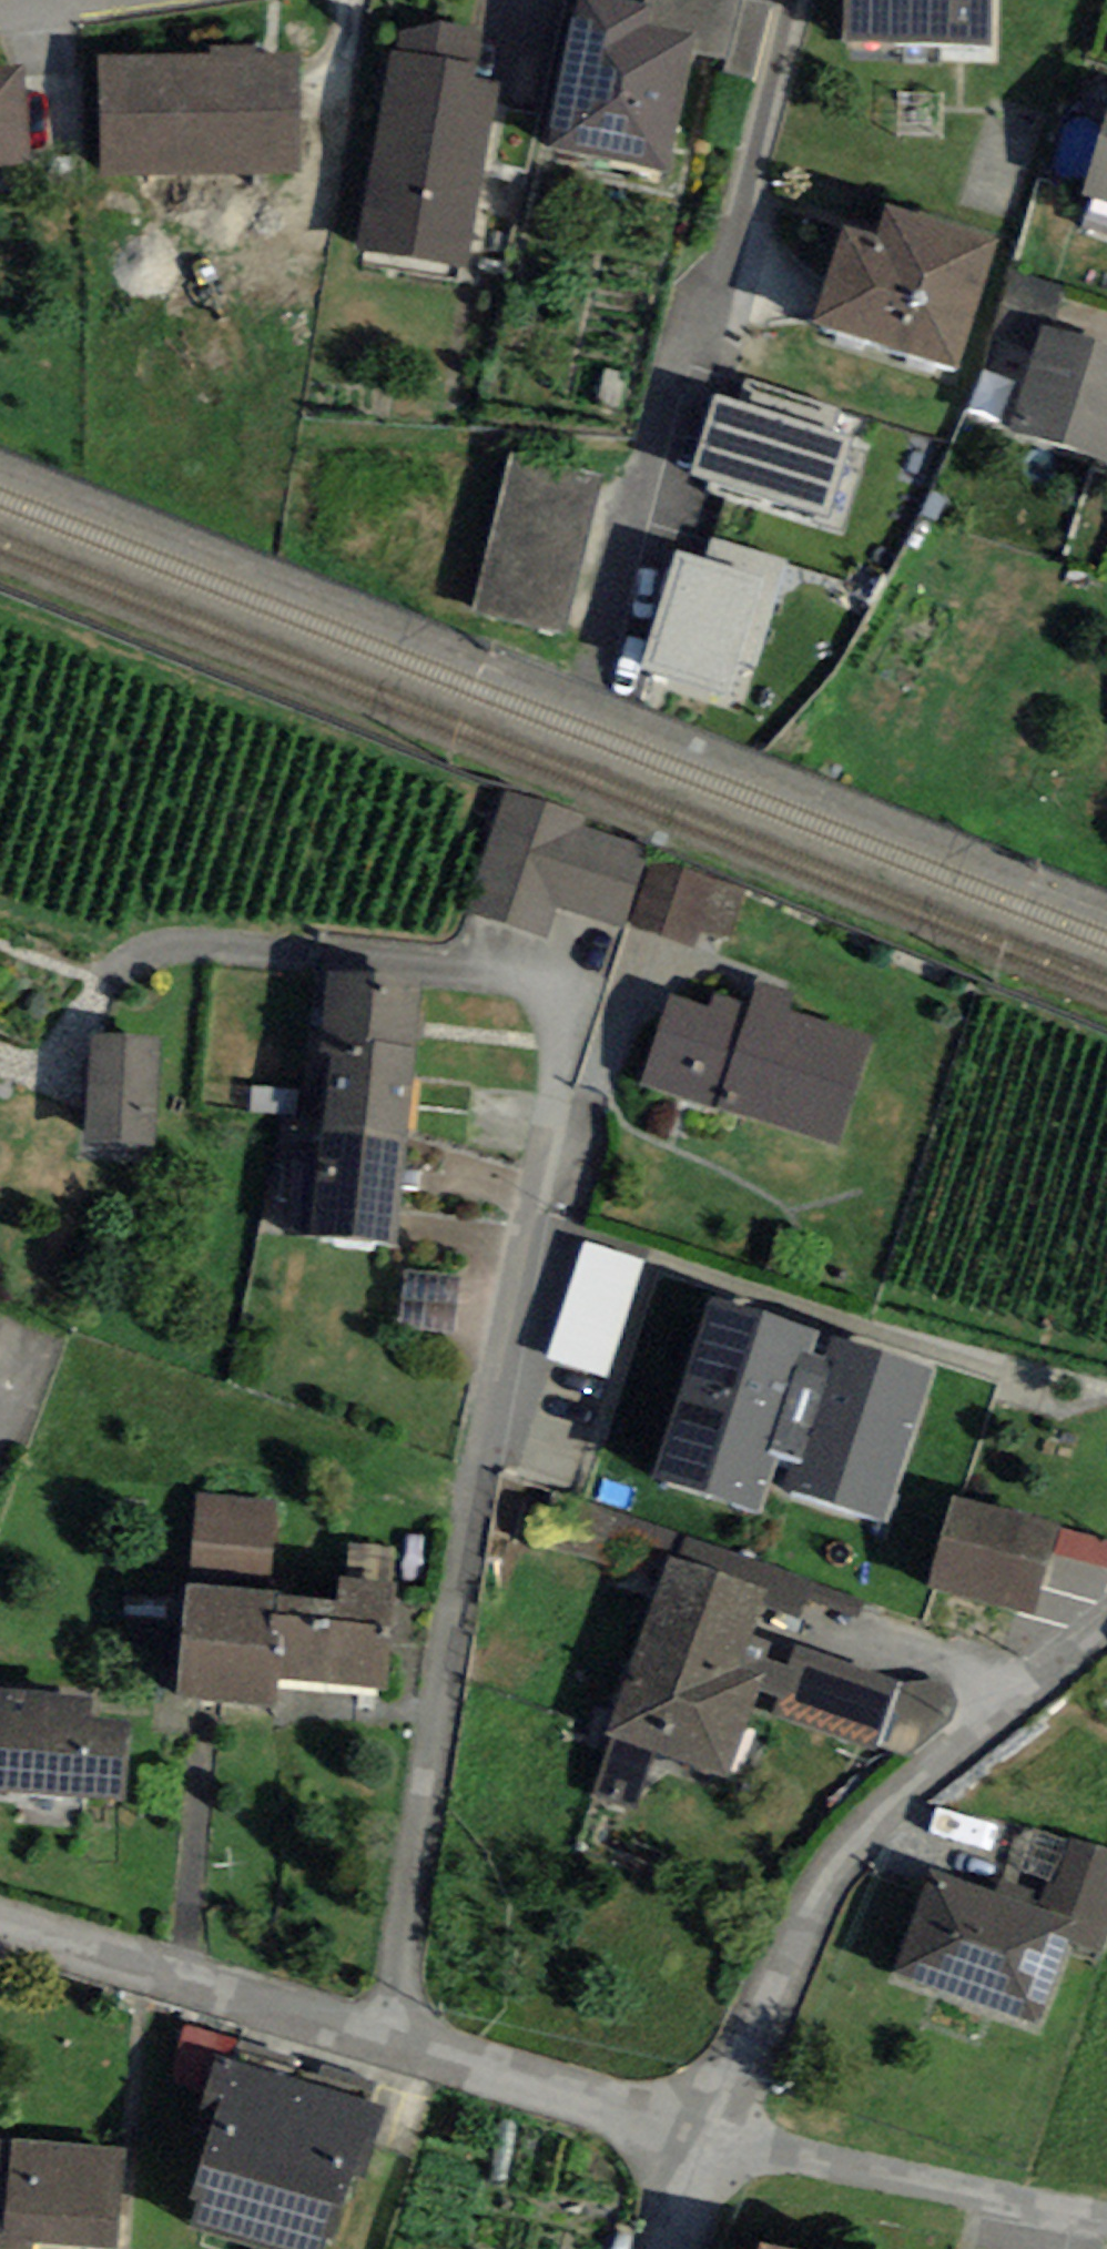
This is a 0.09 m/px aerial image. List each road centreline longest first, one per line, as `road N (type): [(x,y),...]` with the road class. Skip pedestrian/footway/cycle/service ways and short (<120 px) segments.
road 1 (residential): [(391,2039),(559,1048),(553,1002),(539,984),(488,966),(172,943),(126,956),(40,1063),(8,1064)]
road 2 (residential): [(1106,1626),(929,1770),(848,1854),(813,1906),(705,2124)]
road 3 (residential): [(789,0),(604,598)]
road 4 (residential): [(705,2124),(1106,2209)]
road 5 (residential): [(0,1923),(391,2039)]
road 6 (residential): [(391,2039),(705,2124)]
road 7 (residential): [(705,2124),(666,2248)]

